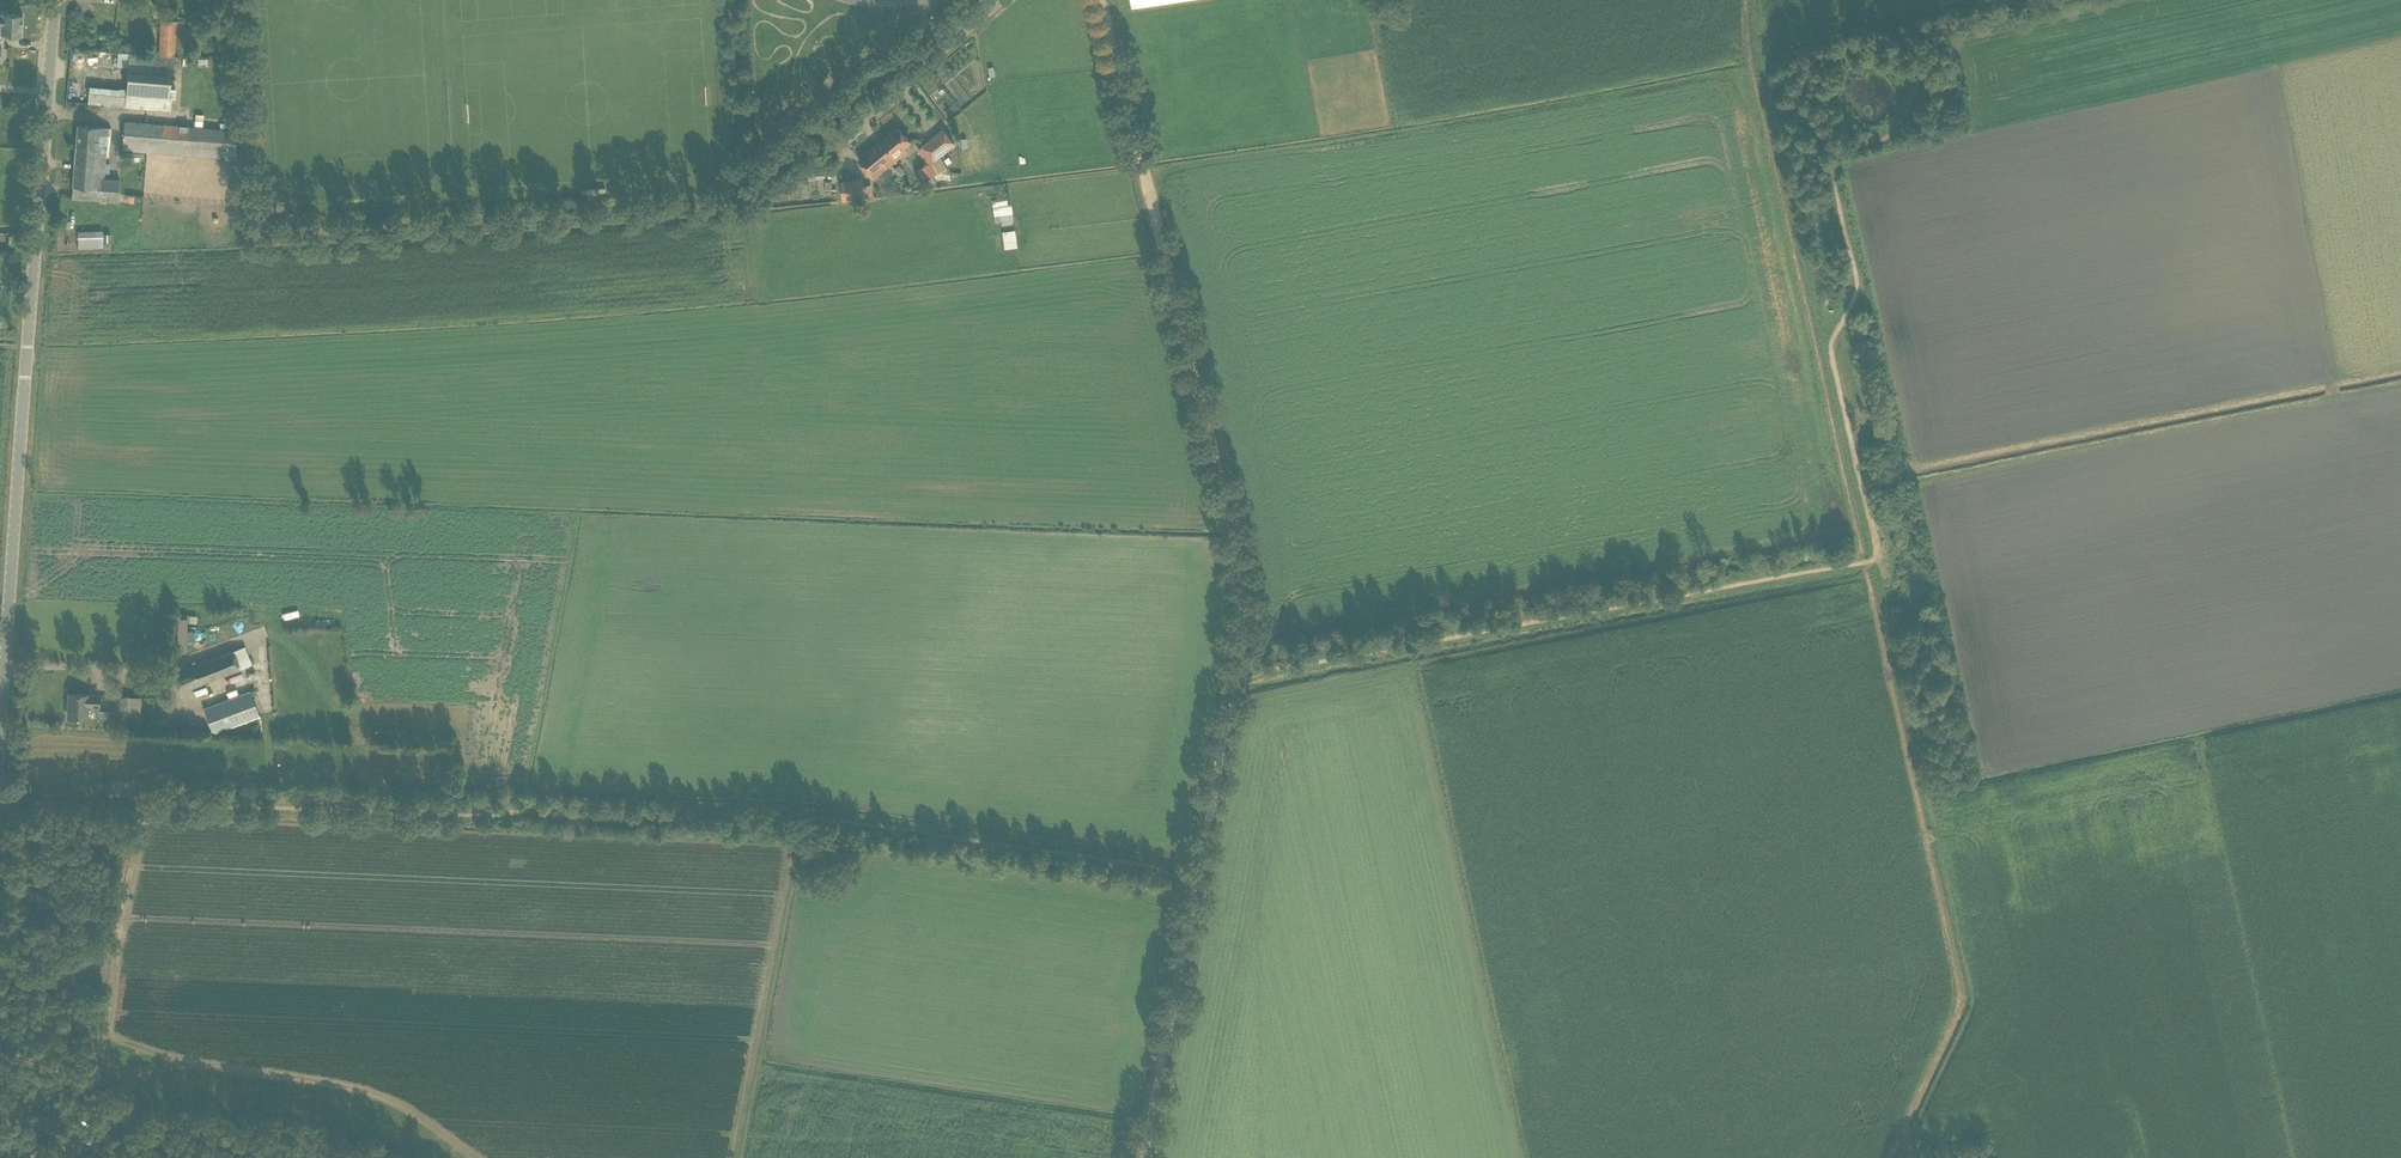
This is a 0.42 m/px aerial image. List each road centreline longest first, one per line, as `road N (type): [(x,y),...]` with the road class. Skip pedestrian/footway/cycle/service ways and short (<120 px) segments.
road 1 (unclassified): [(0,759),(56,0)]
road 2 (track): [(1241,676),(1246,592),(1102,0)]
road 3 (track): [(0,1052),(211,1137),(346,1157)]
road 4 (track): [(1198,871),(1145,1157)]
road 5 (unclassified): [(840,138),(1003,0)]

